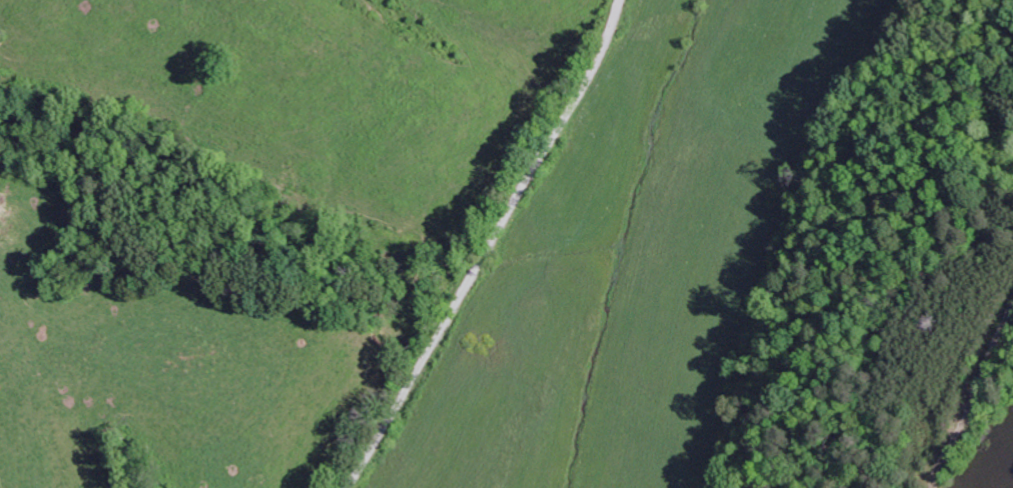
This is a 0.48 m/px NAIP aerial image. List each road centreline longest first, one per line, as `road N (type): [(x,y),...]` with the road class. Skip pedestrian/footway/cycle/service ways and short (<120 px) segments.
road 1 (residential): [(345,487),(601,55),(621,0)]

